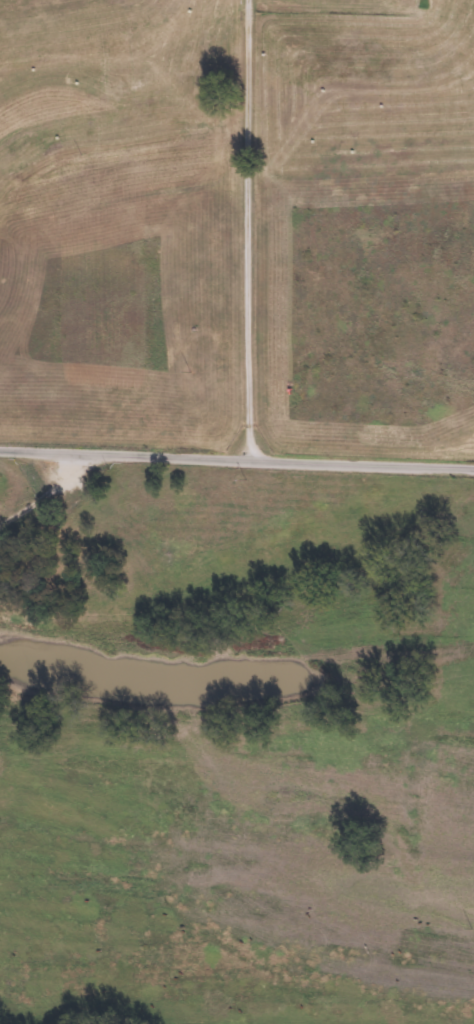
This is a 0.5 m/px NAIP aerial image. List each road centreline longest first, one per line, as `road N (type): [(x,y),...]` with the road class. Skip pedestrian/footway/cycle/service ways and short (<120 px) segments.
road 1 (residential): [(473,499),(0,480)]

